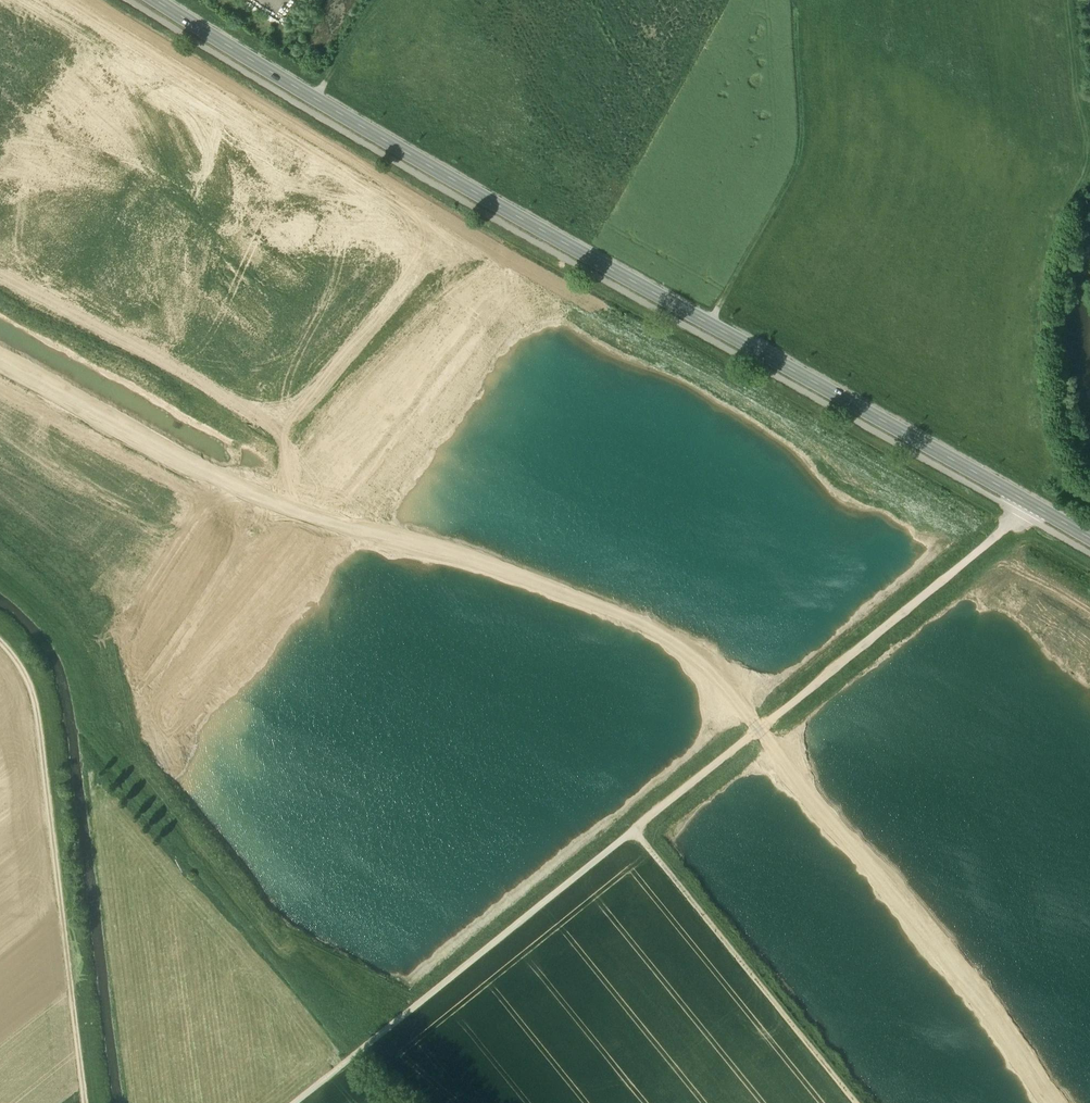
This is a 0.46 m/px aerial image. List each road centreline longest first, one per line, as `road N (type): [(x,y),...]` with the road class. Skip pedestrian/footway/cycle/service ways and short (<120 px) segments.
road 1 (track): [(1058,1102),(761,728),(695,658),(631,622),(475,556),(263,514),(0,370)]
road 2 (secondary): [(1089,539),(513,214),(159,0)]
road 3 (track): [(297,1102),(1012,525),(1026,501)]
road 4 (track): [(0,644),(41,705),(89,1102)]
road 5 (track): [(797,0),(810,105),(805,173),(718,329)]
road 6 (track): [(634,833),(859,1102)]

